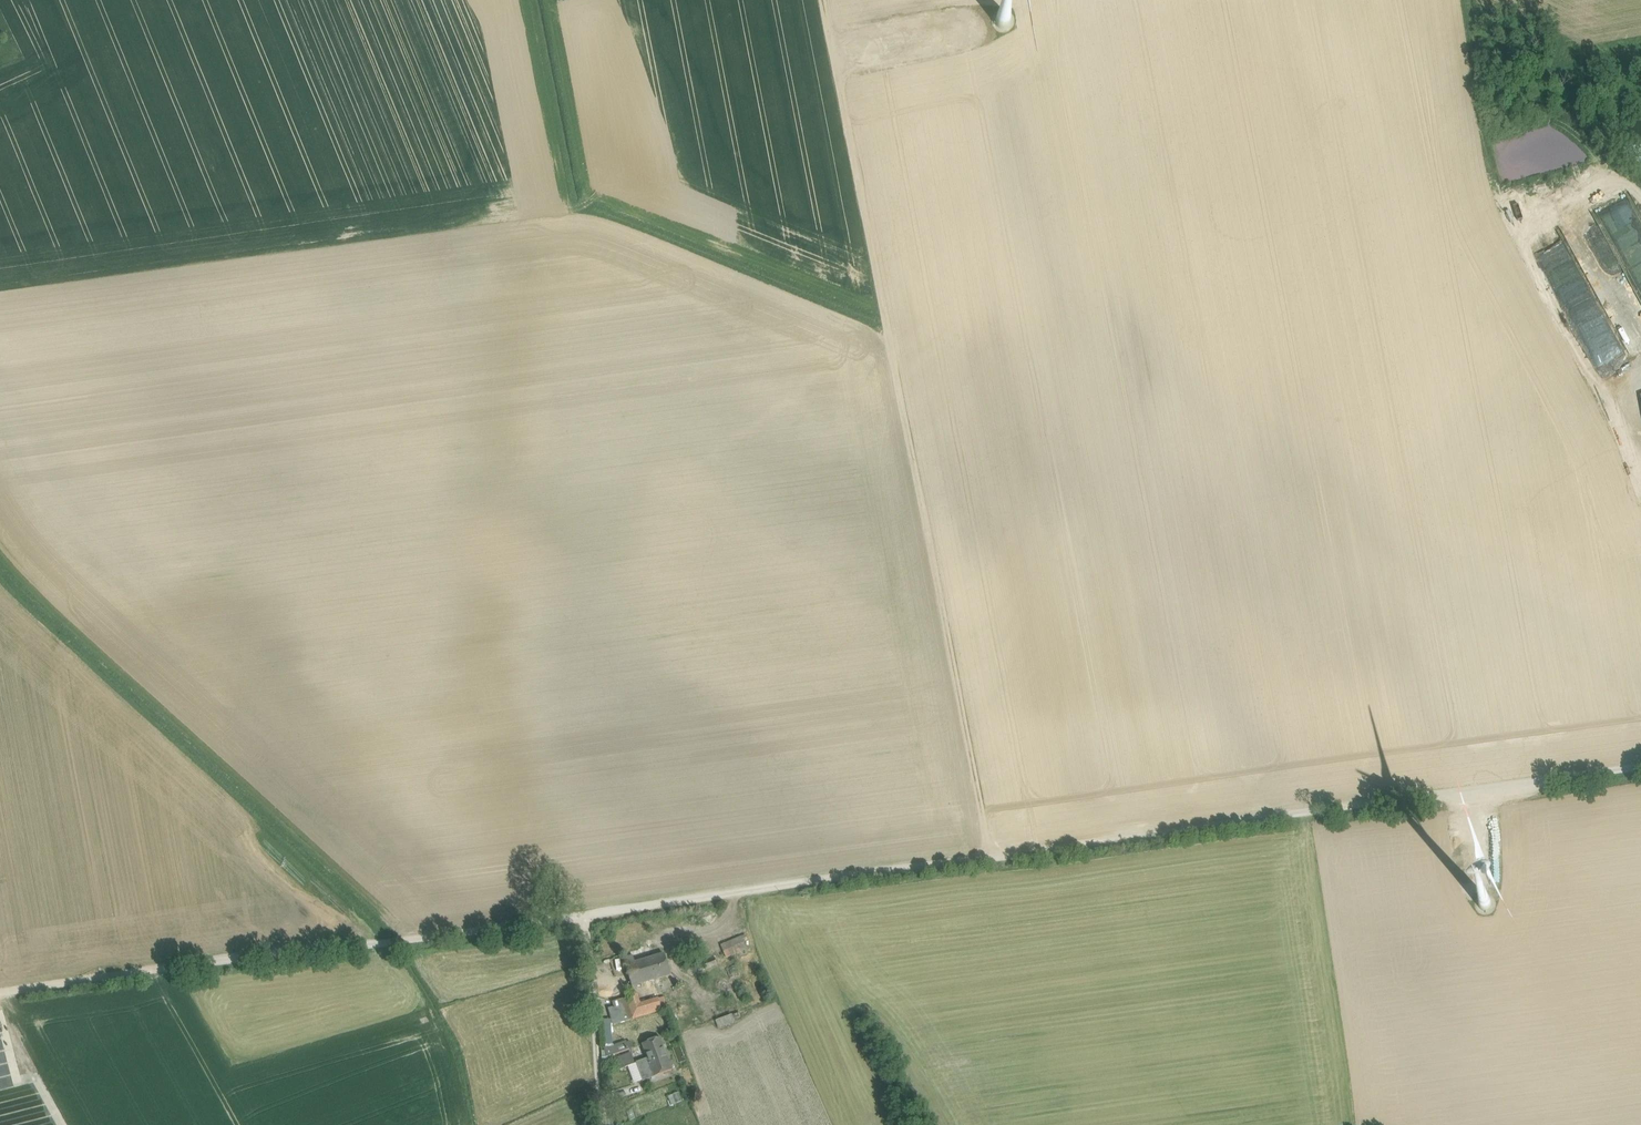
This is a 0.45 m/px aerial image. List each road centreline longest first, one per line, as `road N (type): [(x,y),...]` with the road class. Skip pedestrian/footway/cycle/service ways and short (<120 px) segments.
road 1 (track): [(0,993),(1640,767)]
road 2 (track): [(834,47),(991,857)]

